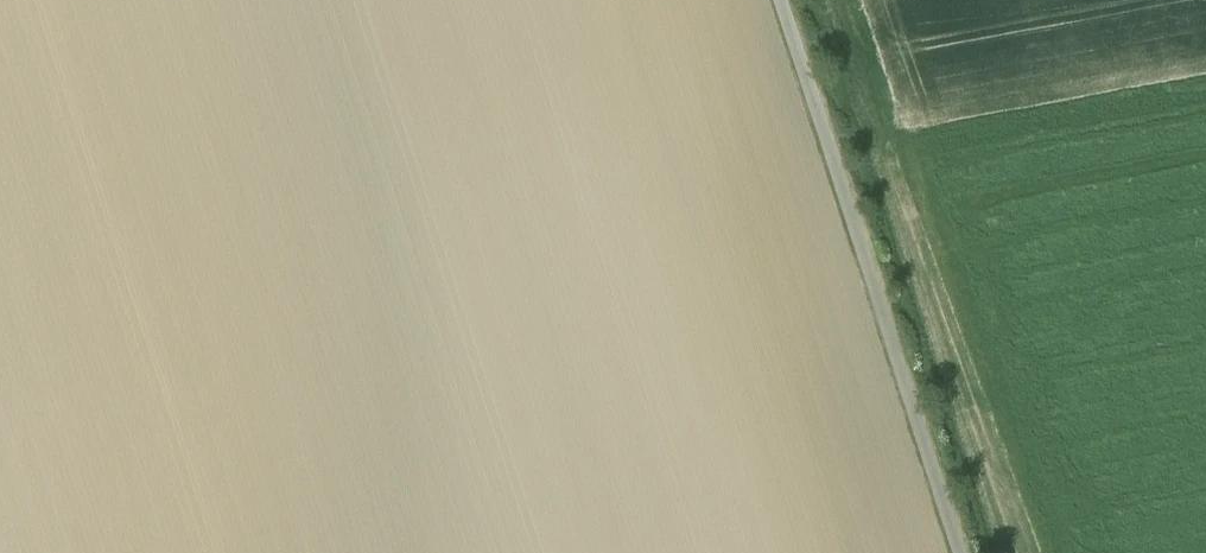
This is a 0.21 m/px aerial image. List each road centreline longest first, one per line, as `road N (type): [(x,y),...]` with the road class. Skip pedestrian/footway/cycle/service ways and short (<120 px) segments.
road 1 (unclassified): [(962,552),(779,0)]

